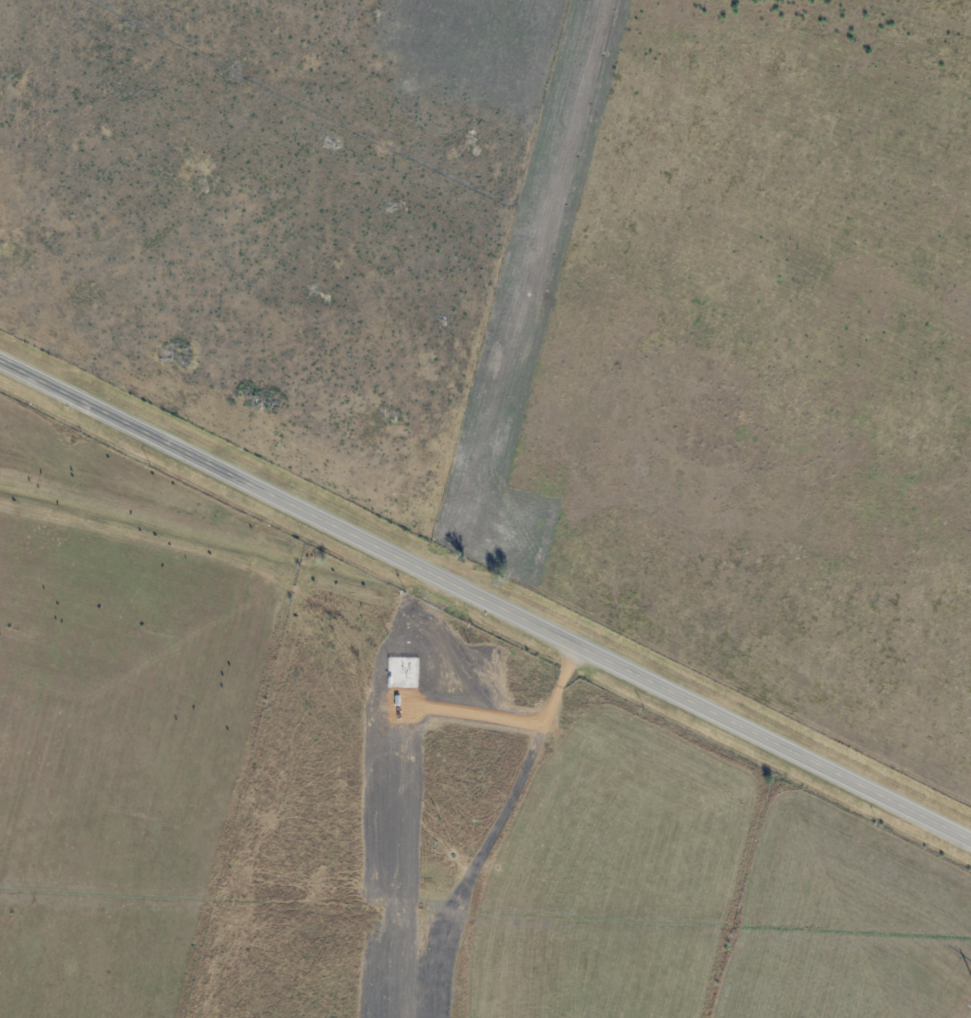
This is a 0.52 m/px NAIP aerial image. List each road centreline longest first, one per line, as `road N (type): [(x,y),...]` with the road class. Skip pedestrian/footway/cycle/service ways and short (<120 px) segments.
road 1 (primary): [(970,838),(0,358)]

